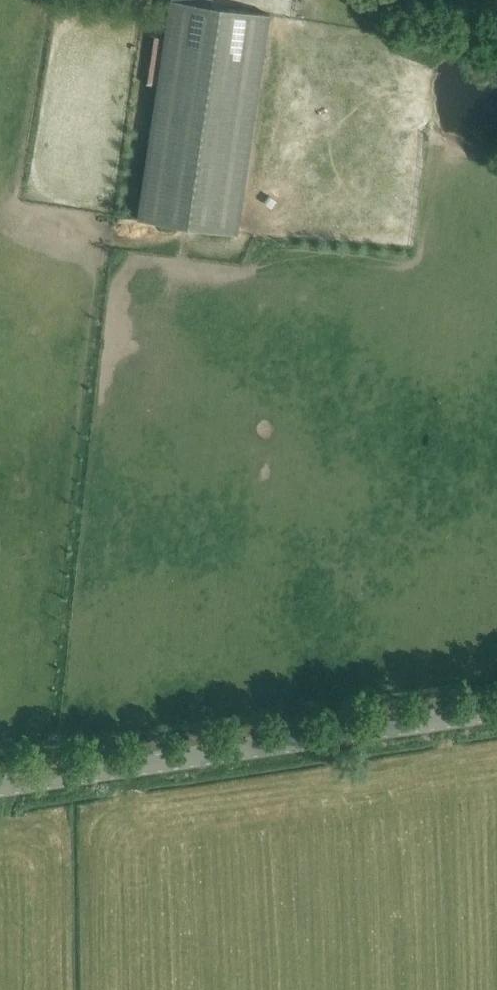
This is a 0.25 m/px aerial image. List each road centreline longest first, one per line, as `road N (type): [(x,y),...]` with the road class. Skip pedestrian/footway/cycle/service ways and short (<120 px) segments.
road 1 (tertiary): [(0,786),(496,711)]

